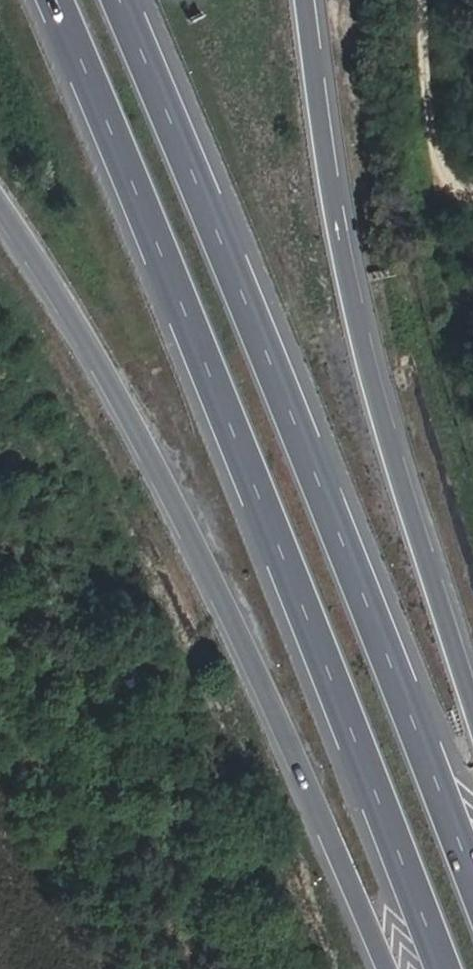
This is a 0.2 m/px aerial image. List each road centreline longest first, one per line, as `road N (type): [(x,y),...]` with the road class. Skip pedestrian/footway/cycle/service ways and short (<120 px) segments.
road 1 (motorway): [(49,0),(216,388),(445,968)]
road 2 (motorway): [(472,881),(272,359),(116,0)]
road 3 (motorway): [(0,214),(83,346),(245,645),(383,968)]
road 4 (motorway): [(472,709),(386,434),(332,213),(309,0)]
road 5 (track): [(447,0),(437,121),(472,154)]

